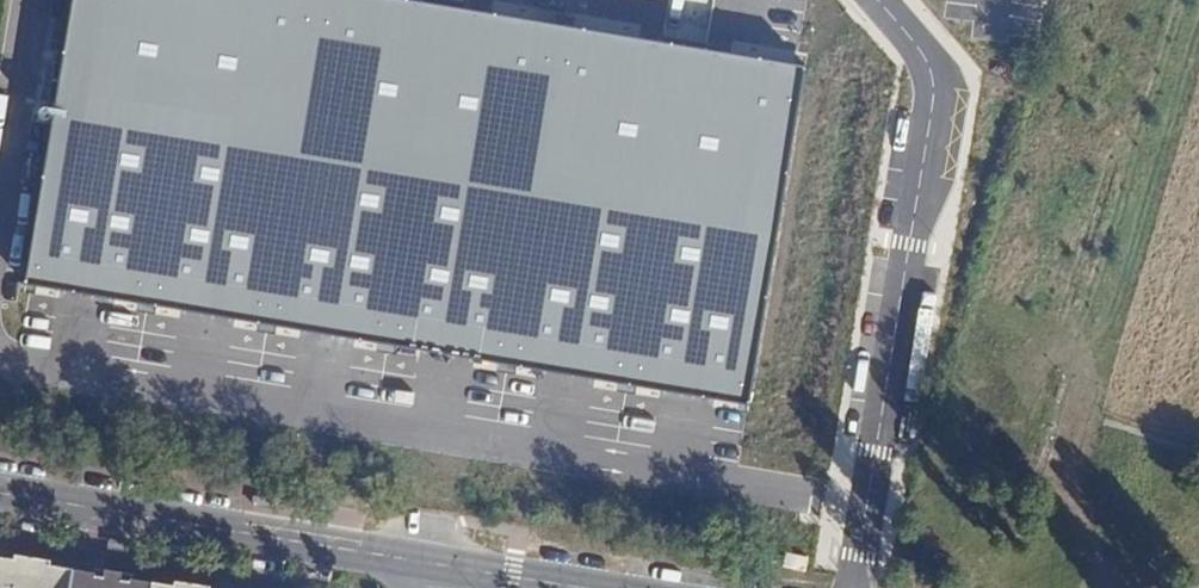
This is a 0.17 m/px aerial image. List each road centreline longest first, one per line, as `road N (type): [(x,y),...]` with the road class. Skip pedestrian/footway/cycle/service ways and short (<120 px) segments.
road 1 (residential): [(0,494),(426,564)]
road 2 (residential): [(426,564),(576,587)]

